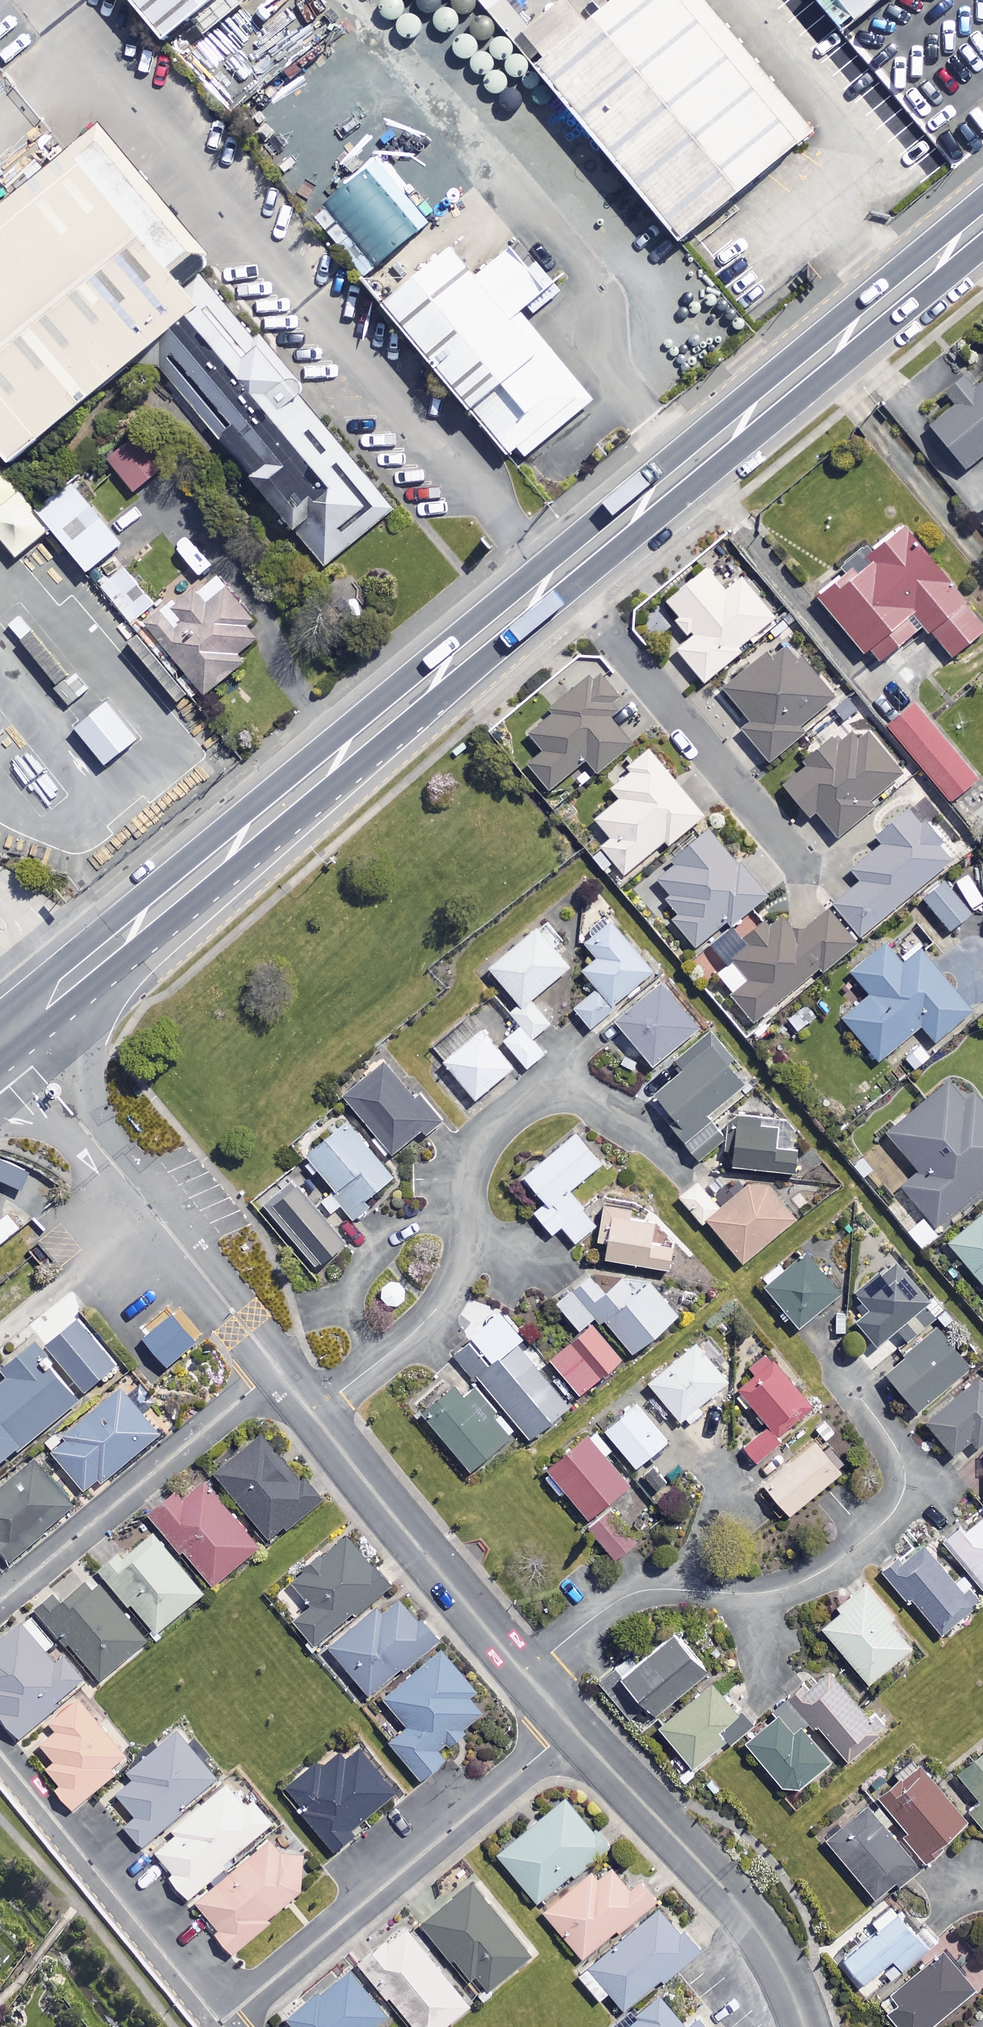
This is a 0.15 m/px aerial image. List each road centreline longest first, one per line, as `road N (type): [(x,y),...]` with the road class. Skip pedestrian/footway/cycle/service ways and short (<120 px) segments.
road 1 (trunk): [(7,1038),(982,222)]
road 2 (residential): [(846,1375),(902,1460),(904,1491),(881,1526),(820,1573),(786,1588),(630,1594),(525,1673)]
road 3 (residential): [(647,1132),(565,1094),(517,1107),(480,1144),(470,1167),(458,1268),(432,1314),(311,1412)]
road 4 (residential): [(221,2023),(572,1727)]
road 5 (residential): [(277,1368),(7,1038)]
road 6 (residential): [(805,2026),(763,1934),(572,1727)]
road 7 (residential): [(0,1600),(277,1368)]
road 8 (residential): [(221,2023),(0,1752)]
road 9 (residential): [(525,1673),(311,1412)]

